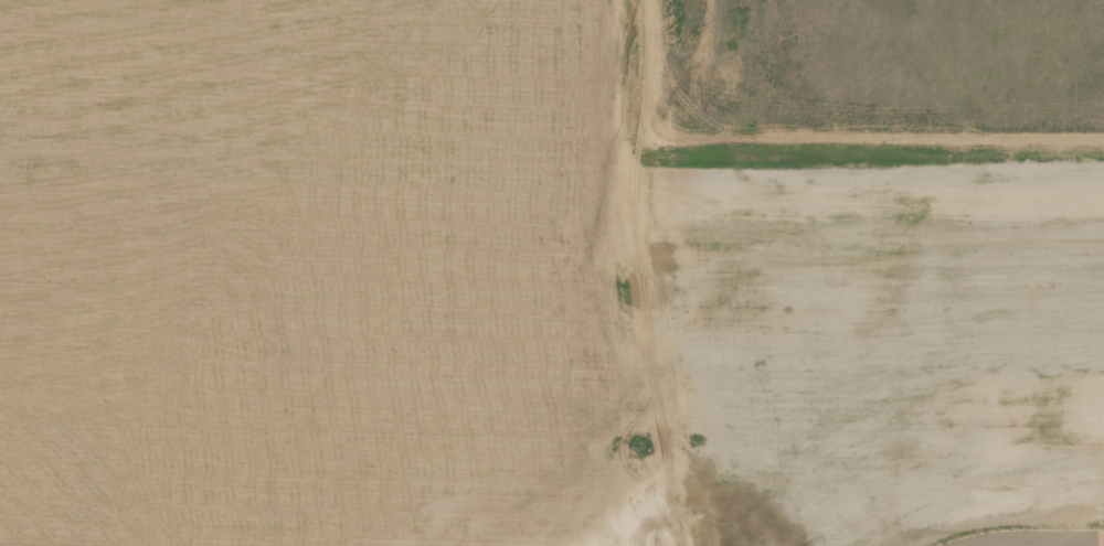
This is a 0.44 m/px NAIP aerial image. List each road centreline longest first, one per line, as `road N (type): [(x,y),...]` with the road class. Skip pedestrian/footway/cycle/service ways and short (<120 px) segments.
road 1 (residential): [(1103,541),(974,545)]

